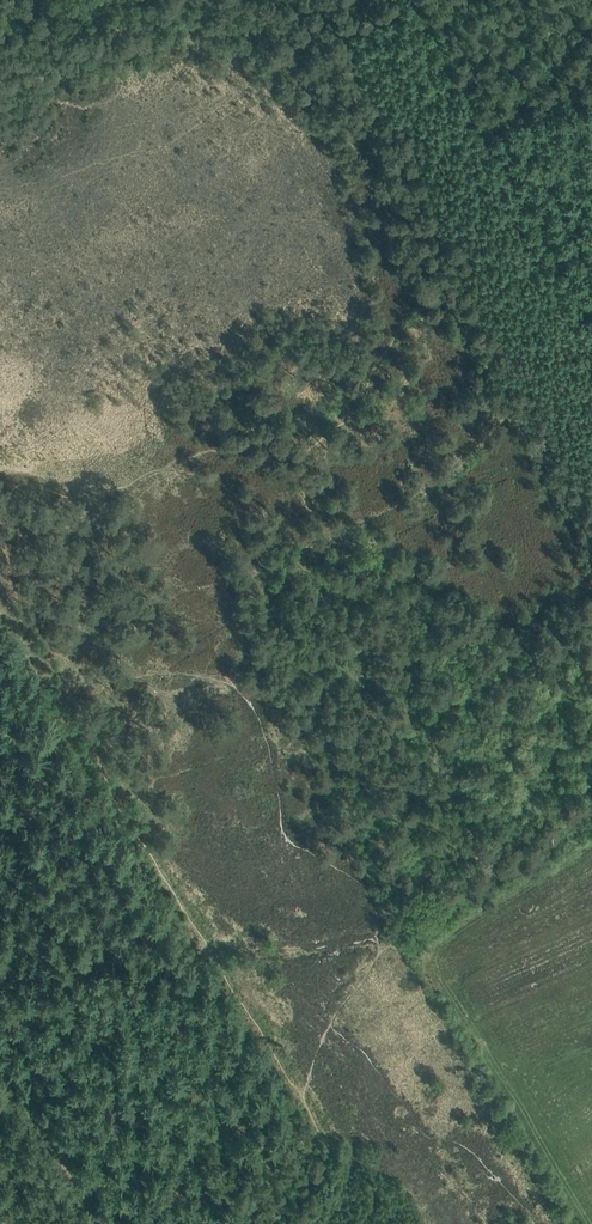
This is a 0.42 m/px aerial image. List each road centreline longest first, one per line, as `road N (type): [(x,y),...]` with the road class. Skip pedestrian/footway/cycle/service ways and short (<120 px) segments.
road 1 (track): [(591,315),(416,0)]
road 2 (track): [(88,1223),(0,1076)]

